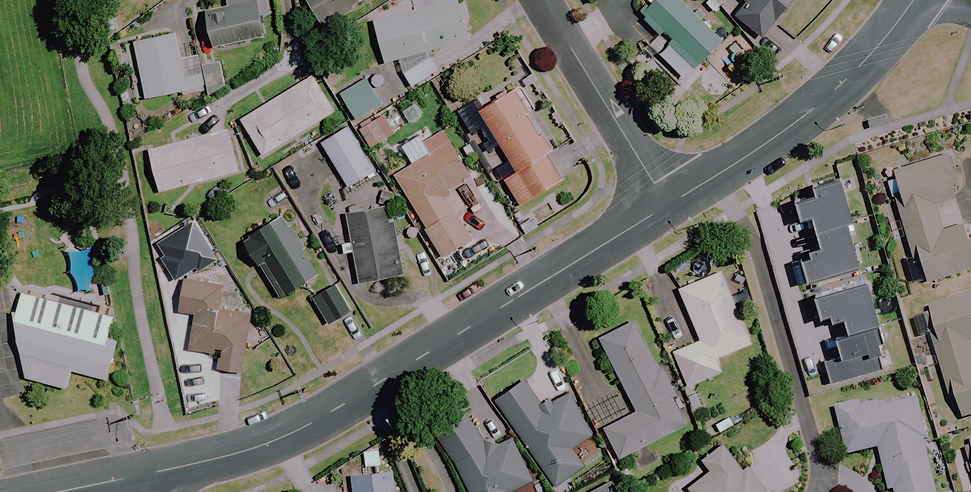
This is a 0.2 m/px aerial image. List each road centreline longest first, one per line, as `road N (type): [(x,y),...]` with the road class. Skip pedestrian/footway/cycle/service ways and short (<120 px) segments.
road 1 (tertiary): [(668,206),(278,440),(140,475)]
road 2 (residential): [(819,491),(824,479),(751,238),(716,175)]
road 3 (tertiary): [(913,0),(836,89),(716,175)]
road 4 (residential): [(668,206),(542,0)]

